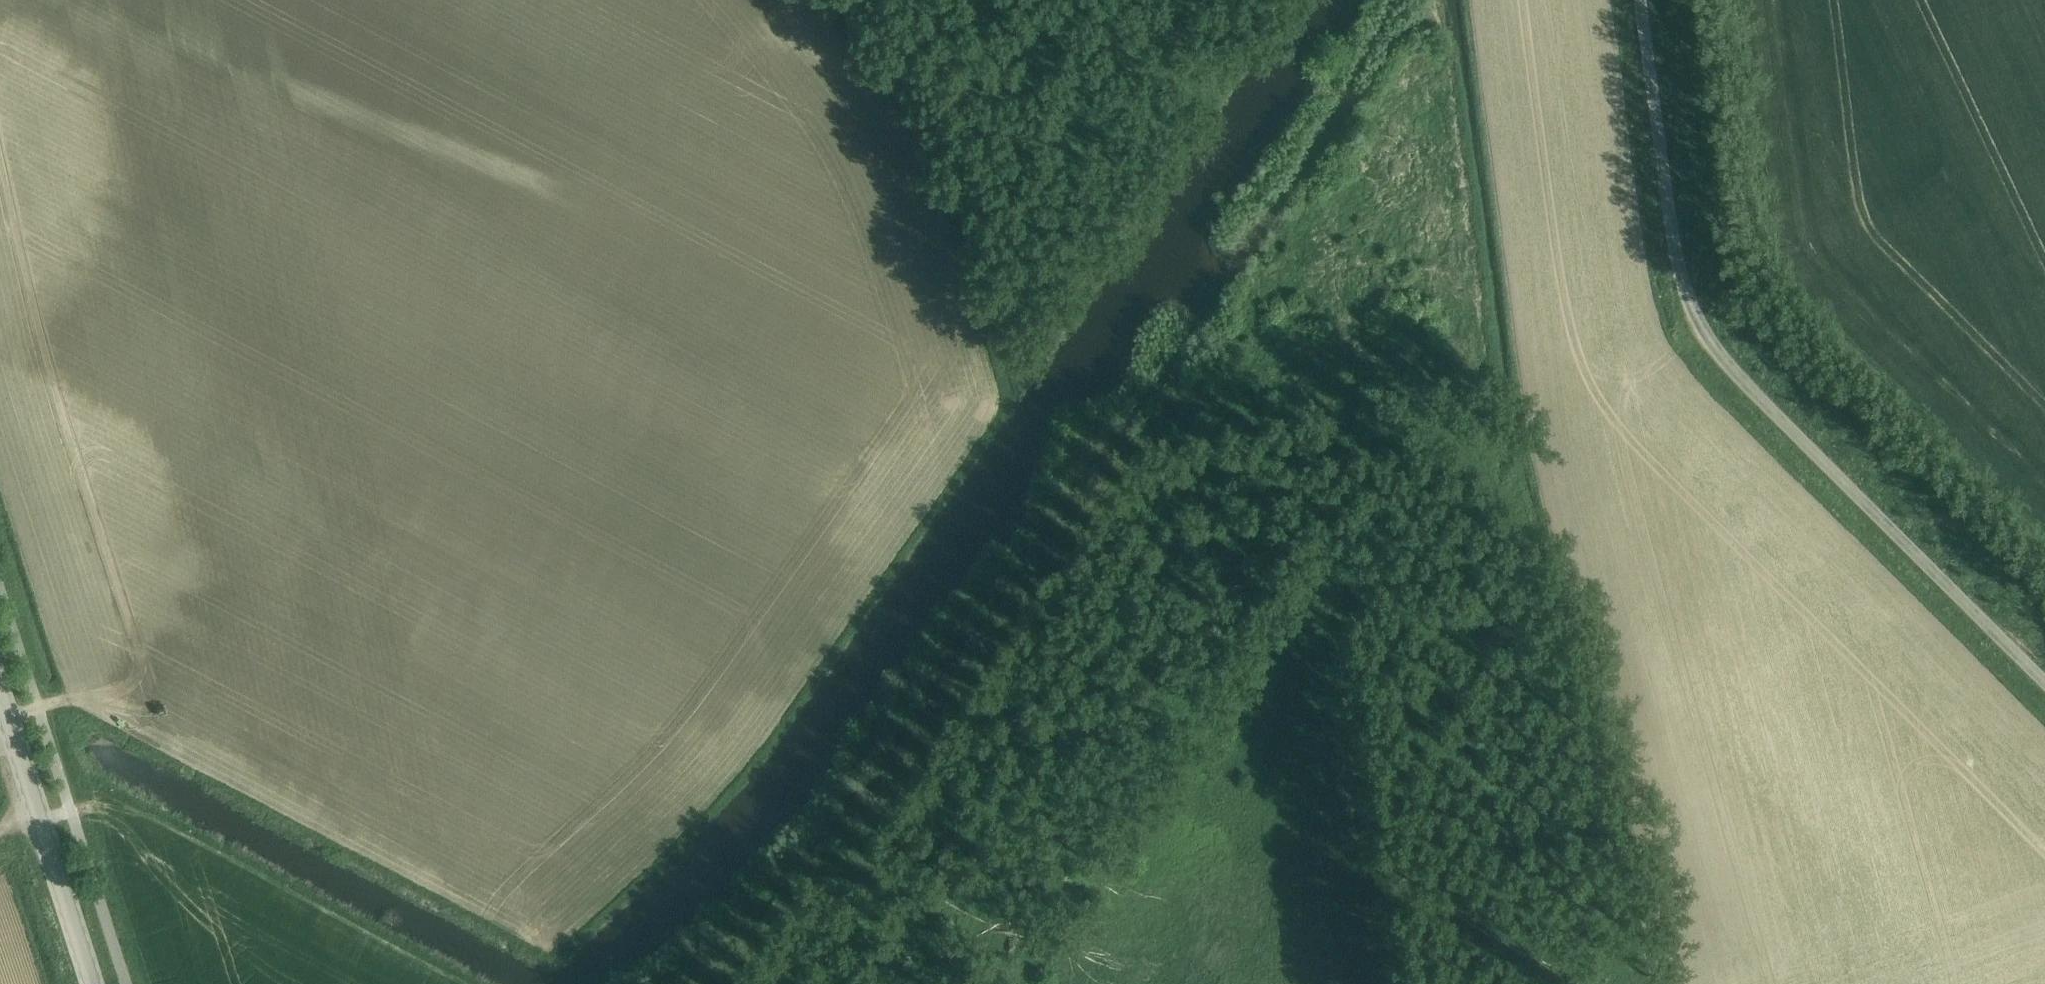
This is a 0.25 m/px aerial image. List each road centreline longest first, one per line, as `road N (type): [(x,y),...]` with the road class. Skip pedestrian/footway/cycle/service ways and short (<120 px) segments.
road 1 (unclassified): [(2044,673),(1717,329),(1691,248),(1658,0)]
road 2 (tertiary): [(92,983),(0,696)]

